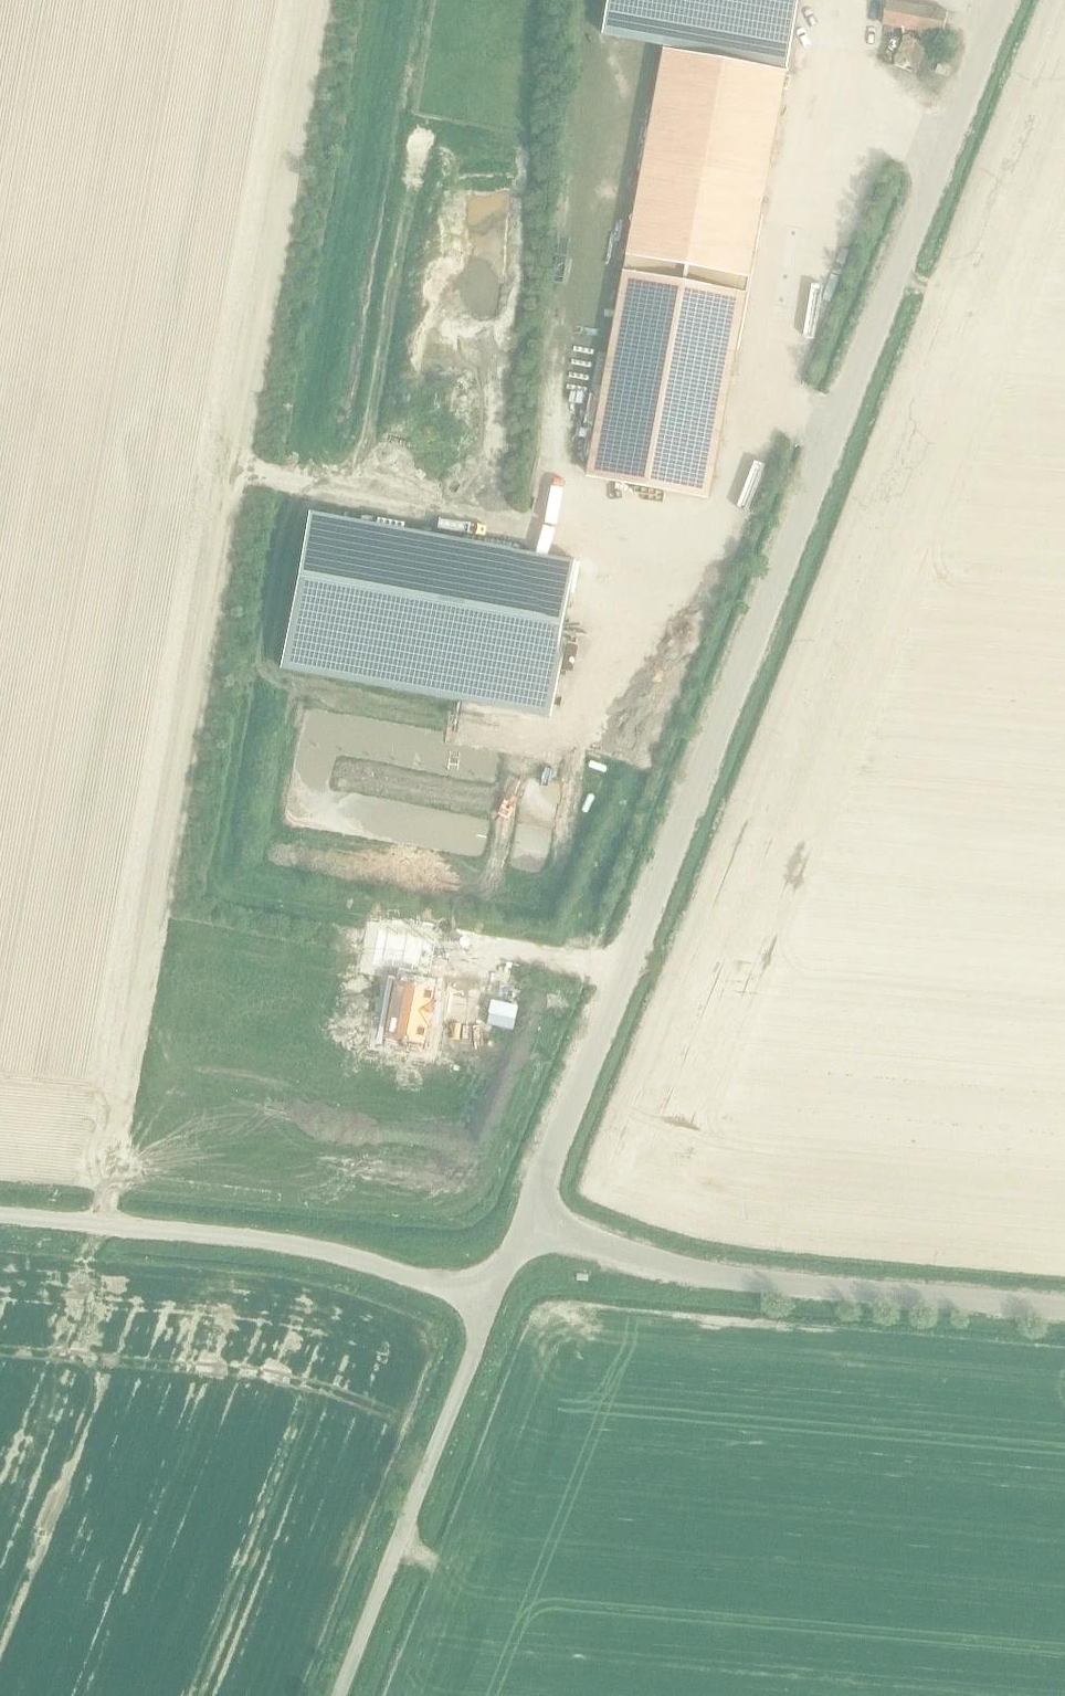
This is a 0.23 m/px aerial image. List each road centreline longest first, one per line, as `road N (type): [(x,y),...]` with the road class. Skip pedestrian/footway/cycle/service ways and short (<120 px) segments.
road 1 (unclassified): [(528,1214),(999,0)]
road 2 (unclassified): [(1064,1307),(730,1282),(637,1259),(528,1214)]
road 3 (unclassified): [(489,1309),(368,1260),(298,1245),(0,1217)]
road 4 (unclassified): [(337,1695),(489,1309)]

